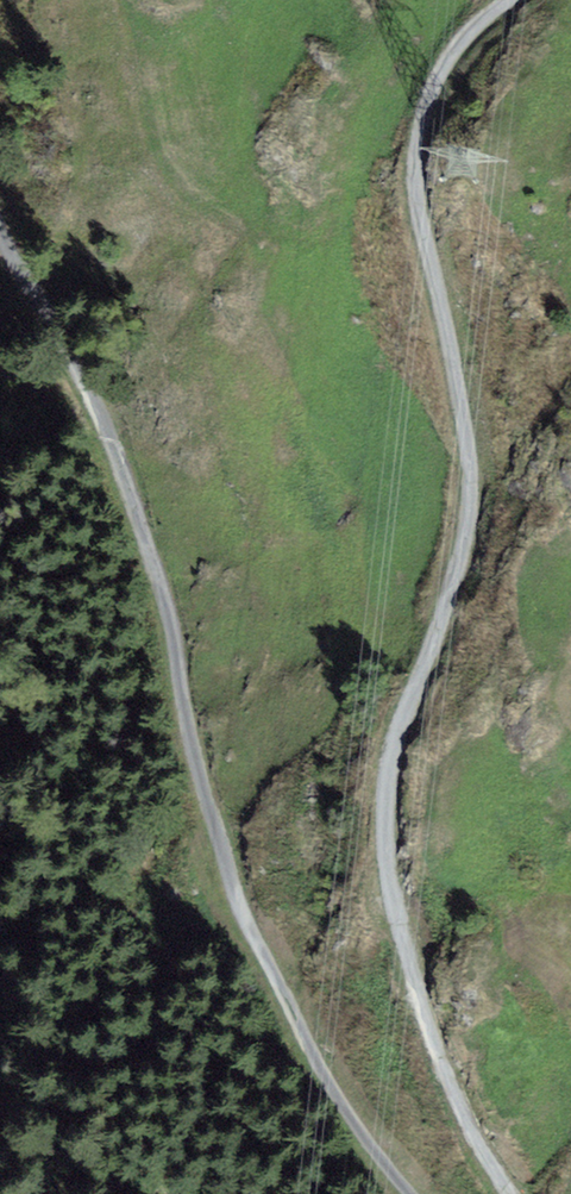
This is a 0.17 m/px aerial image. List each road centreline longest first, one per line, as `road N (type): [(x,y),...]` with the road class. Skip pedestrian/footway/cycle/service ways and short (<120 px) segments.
road 1 (unclassified): [(509,0),(443,68),(414,157),(471,512),(386,821),(417,1001),(502,1193)]
road 2 (unclassified): [(402,1193),(359,1144),(239,909),(190,755),(161,595),(116,459),(59,330),(0,230)]

